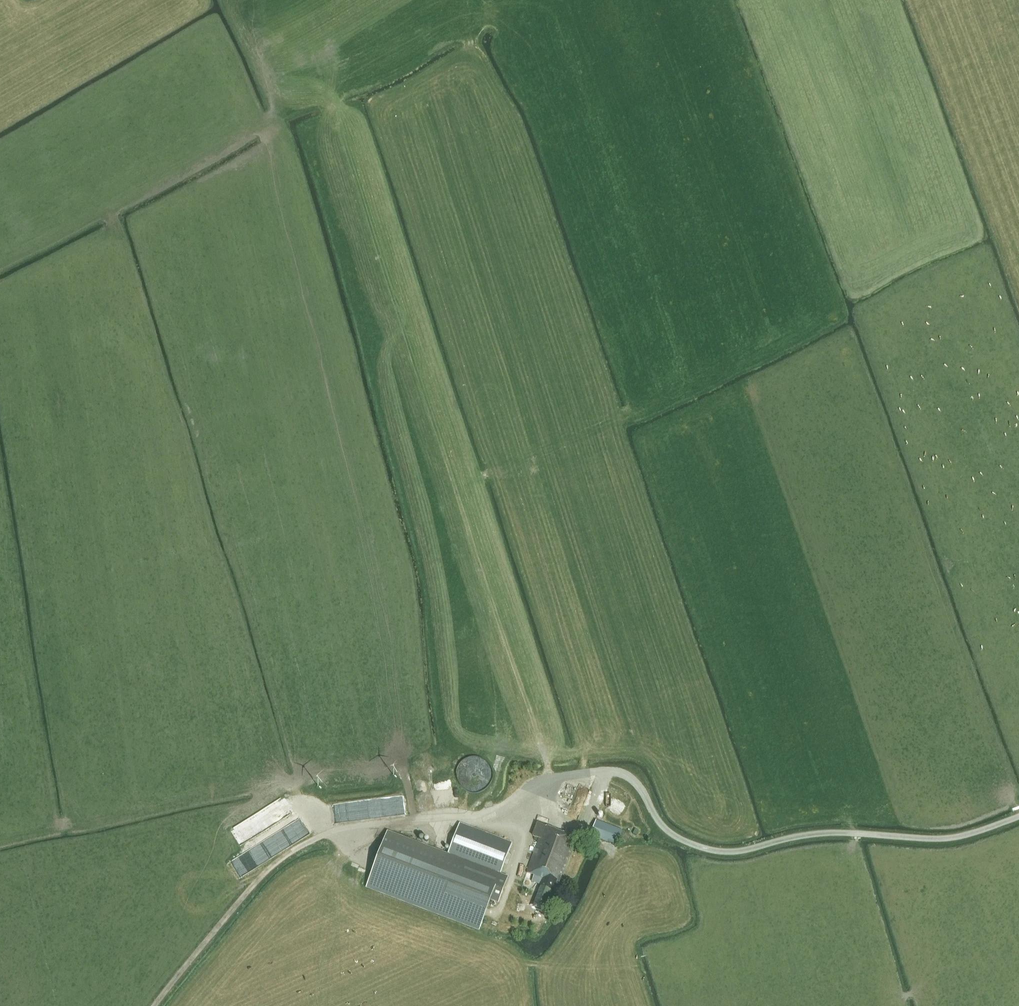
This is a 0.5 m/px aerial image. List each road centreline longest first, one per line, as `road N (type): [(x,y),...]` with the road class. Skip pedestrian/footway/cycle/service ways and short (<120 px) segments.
road 1 (unclassified): [(154,1005),(291,851),(339,828),(481,813),(557,778),(619,771),(669,832),(715,850),(819,834),(939,839),(1018,816)]

